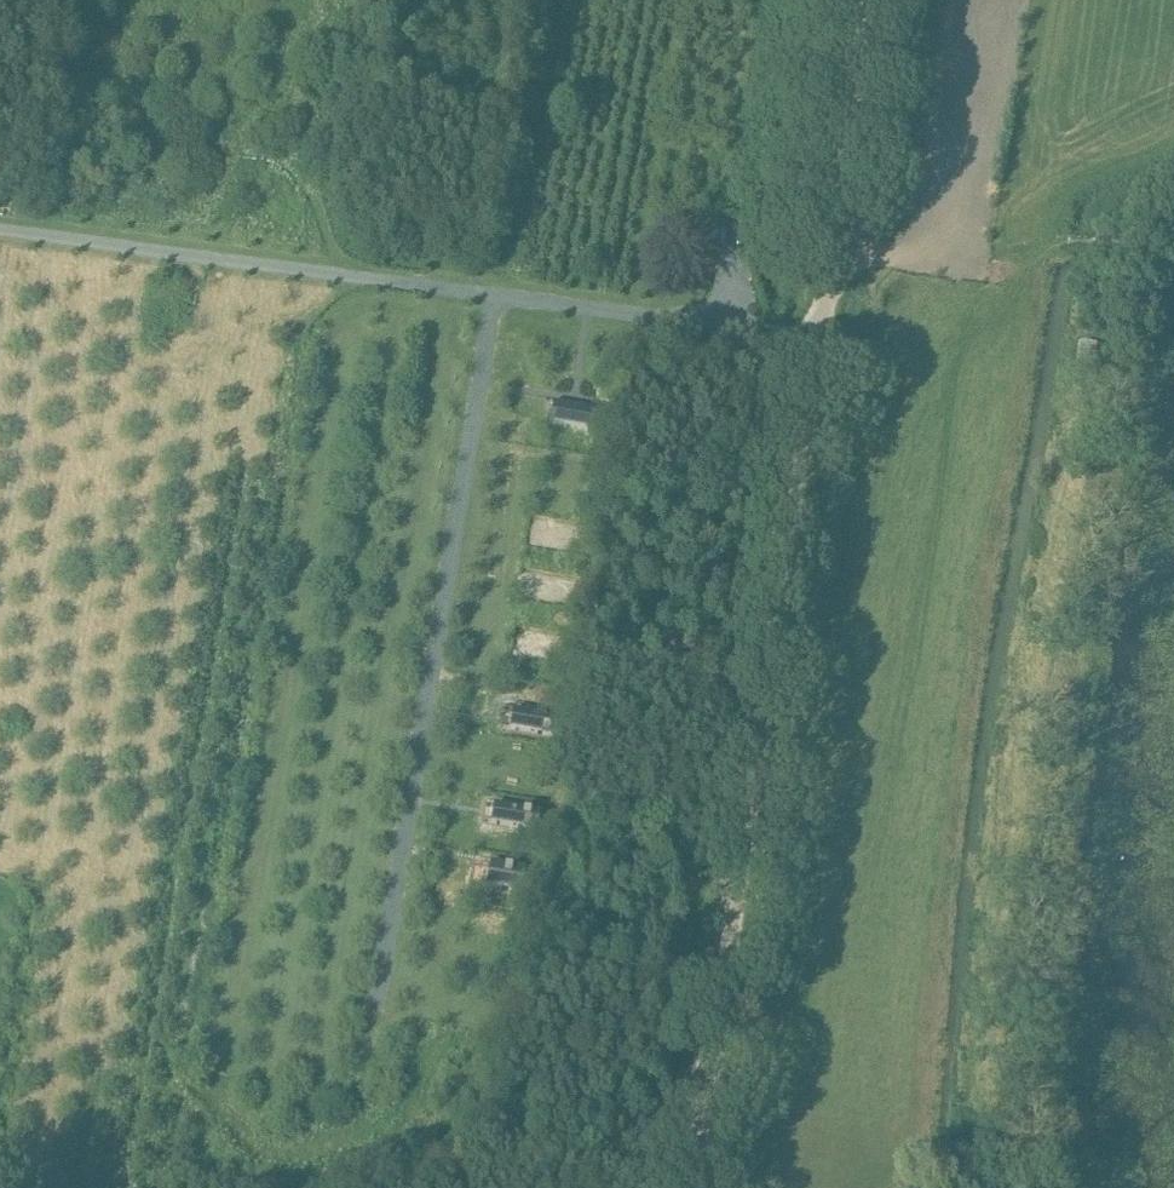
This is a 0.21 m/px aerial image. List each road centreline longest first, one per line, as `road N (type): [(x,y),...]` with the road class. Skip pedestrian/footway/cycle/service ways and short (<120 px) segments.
road 1 (unclassified): [(691,1187),(870,0)]

